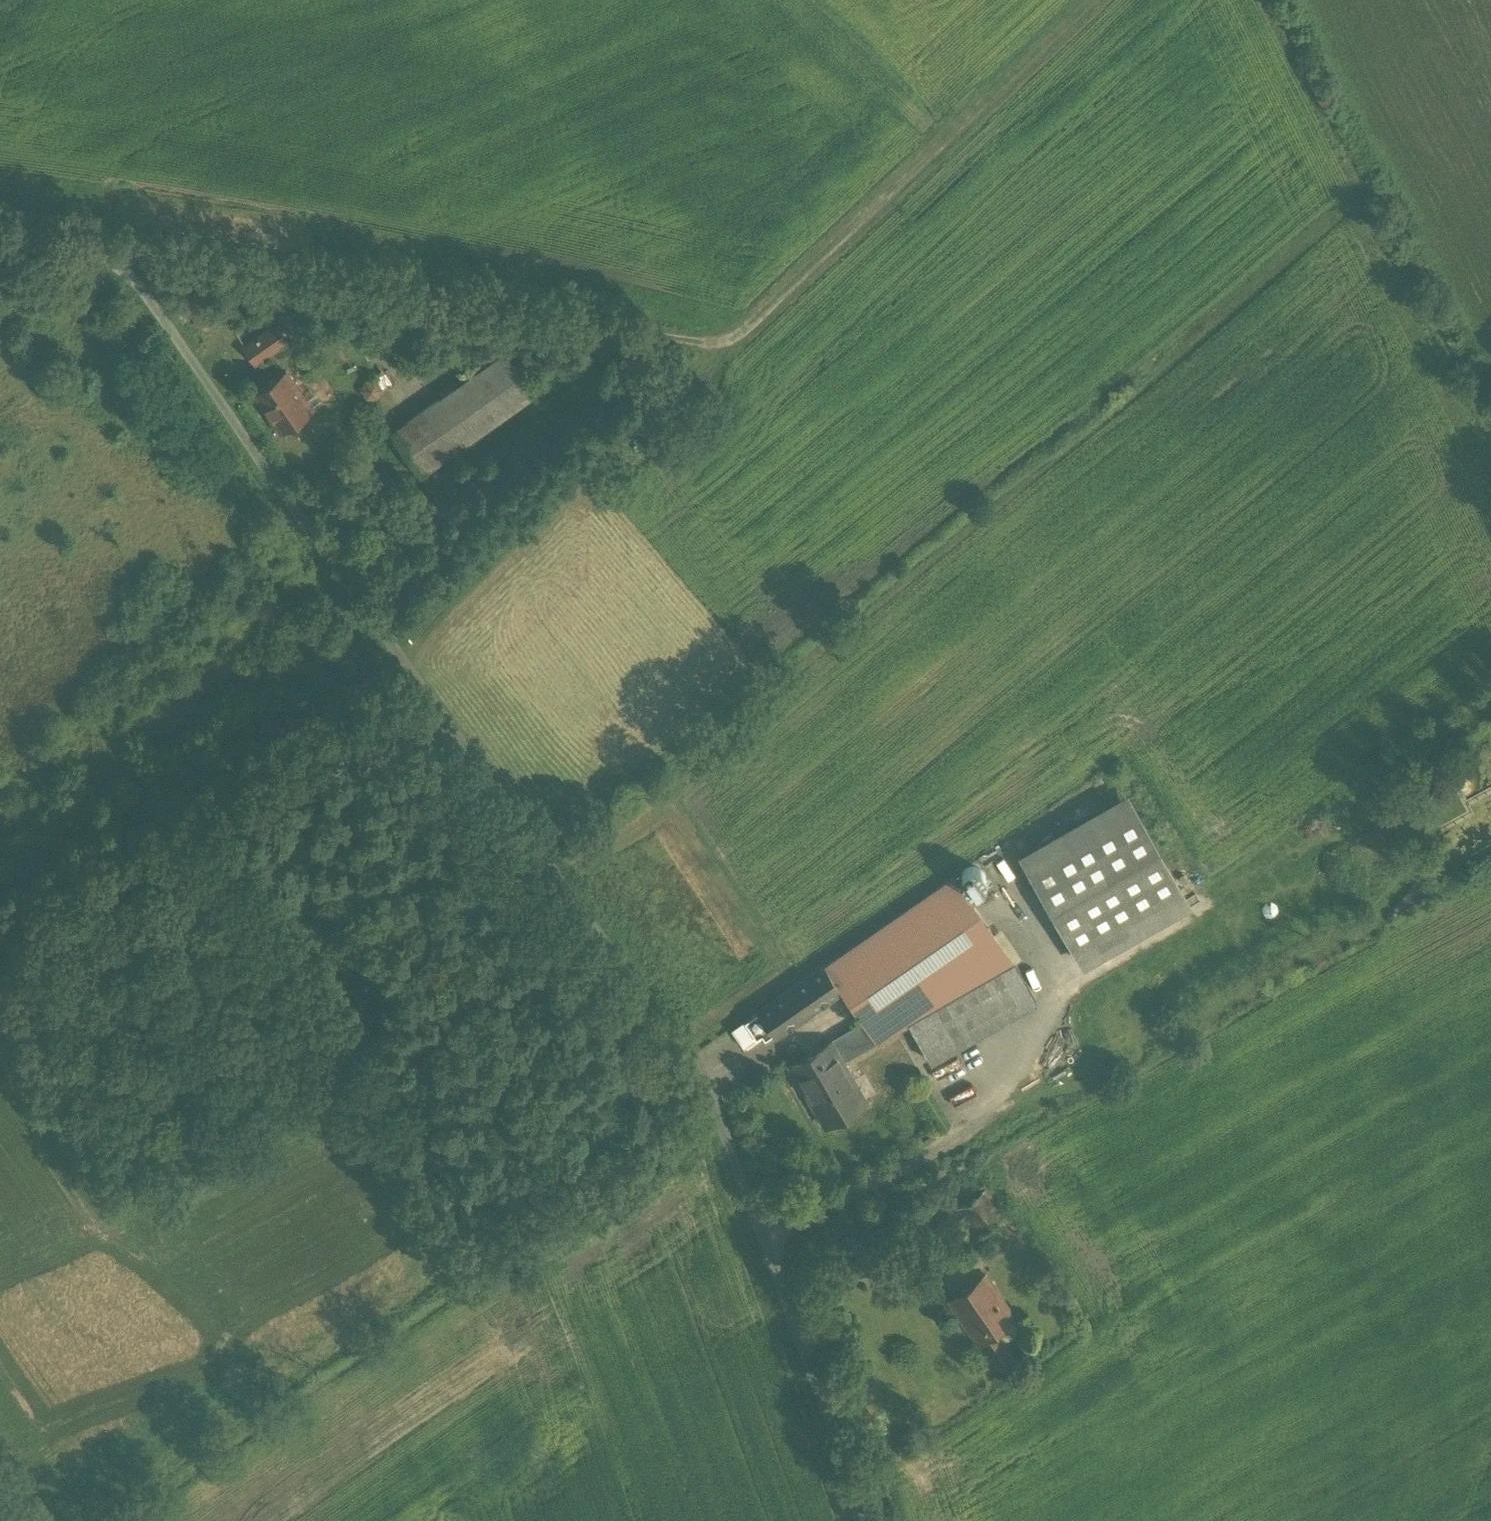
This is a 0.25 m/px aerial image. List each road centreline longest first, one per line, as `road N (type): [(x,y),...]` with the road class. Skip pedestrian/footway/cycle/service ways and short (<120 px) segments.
road 1 (unclassified): [(866,1520),(717,1099),(115,254),(0,236)]
road 2 (track): [(1092,0),(726,344),(115,254)]
road 3 (track): [(726,344),(394,646)]

